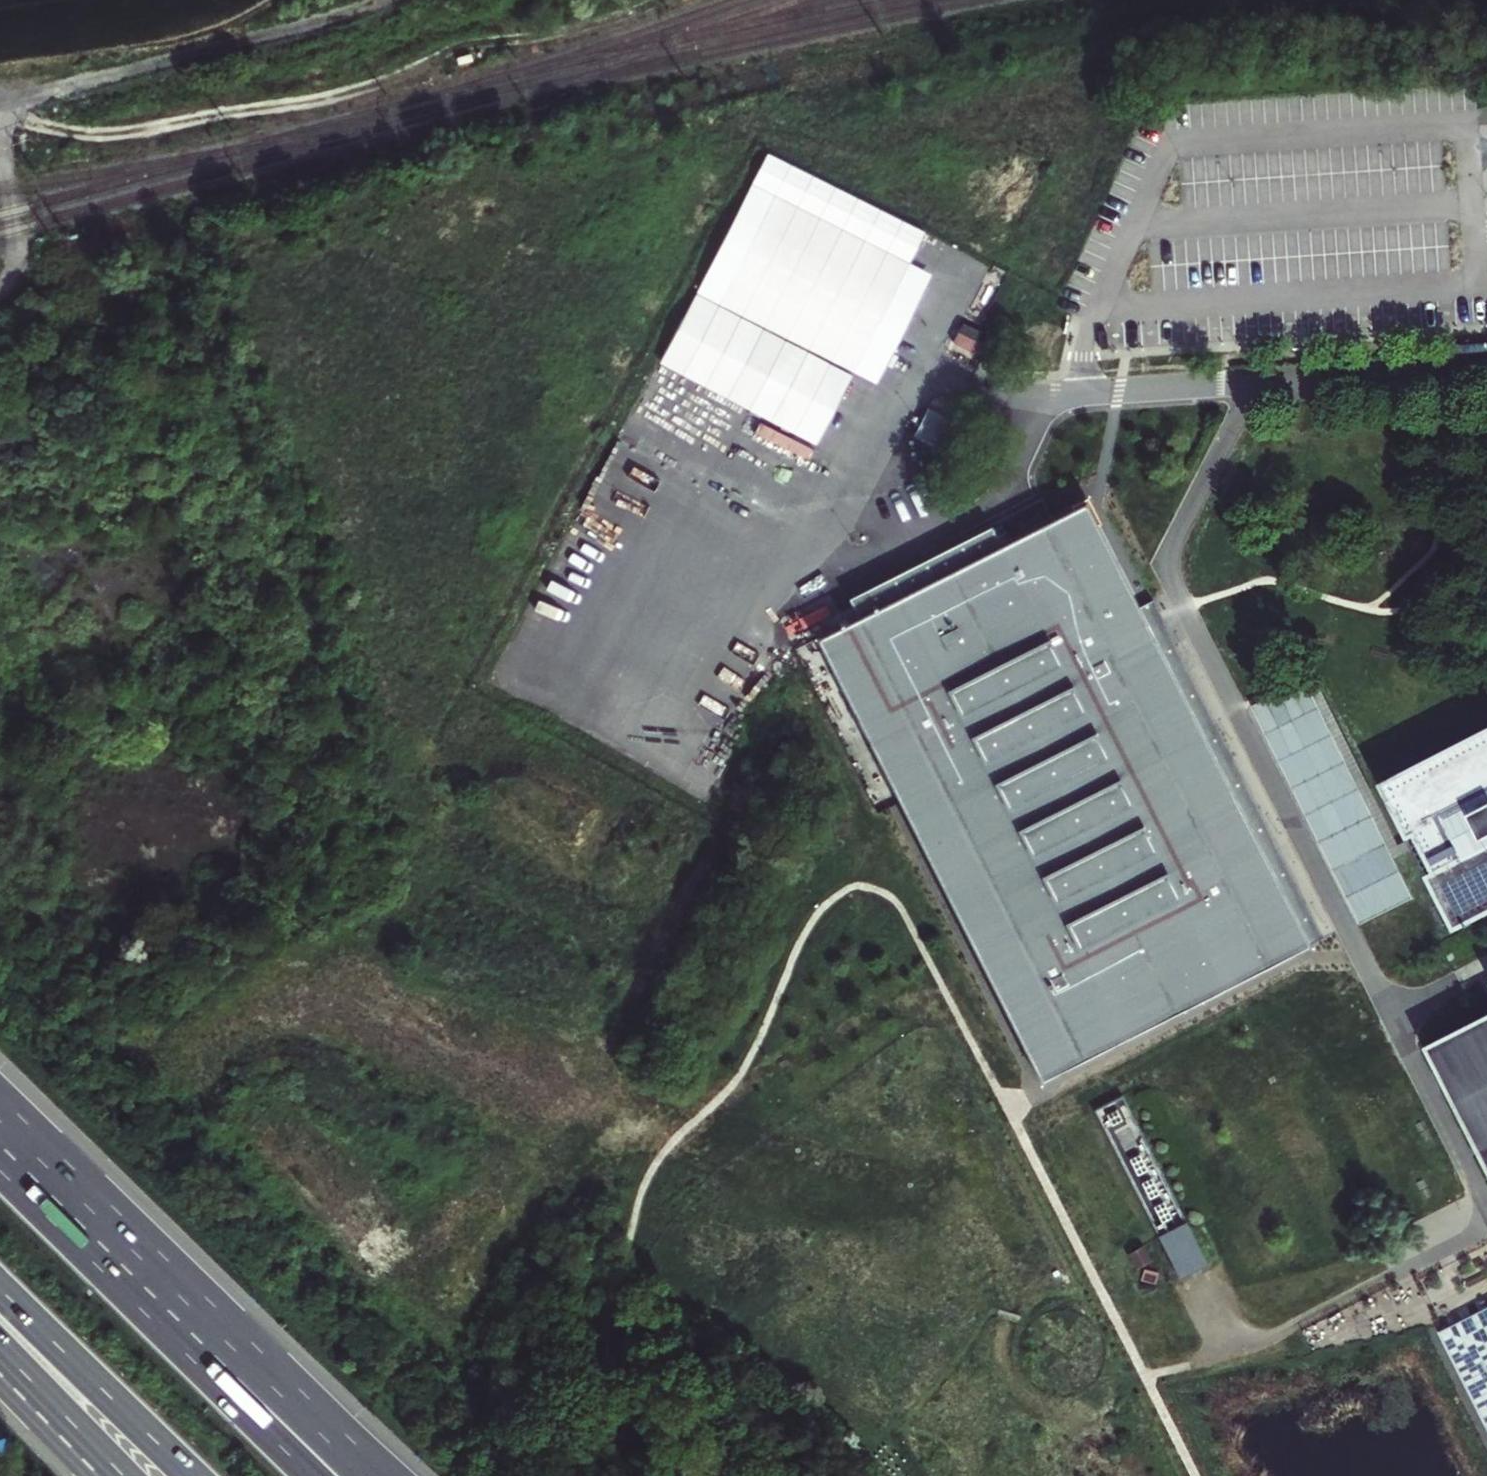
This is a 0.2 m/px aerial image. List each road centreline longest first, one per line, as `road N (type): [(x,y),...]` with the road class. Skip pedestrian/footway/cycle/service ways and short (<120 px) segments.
road 1 (motorway): [(379,1475),(68,1199)]
road 2 (motorway): [(314,1475),(68,1199)]
road 3 (motorway): [(0,1289),(191,1475)]
road 4 (motorway): [(0,1349),(123,1475)]

